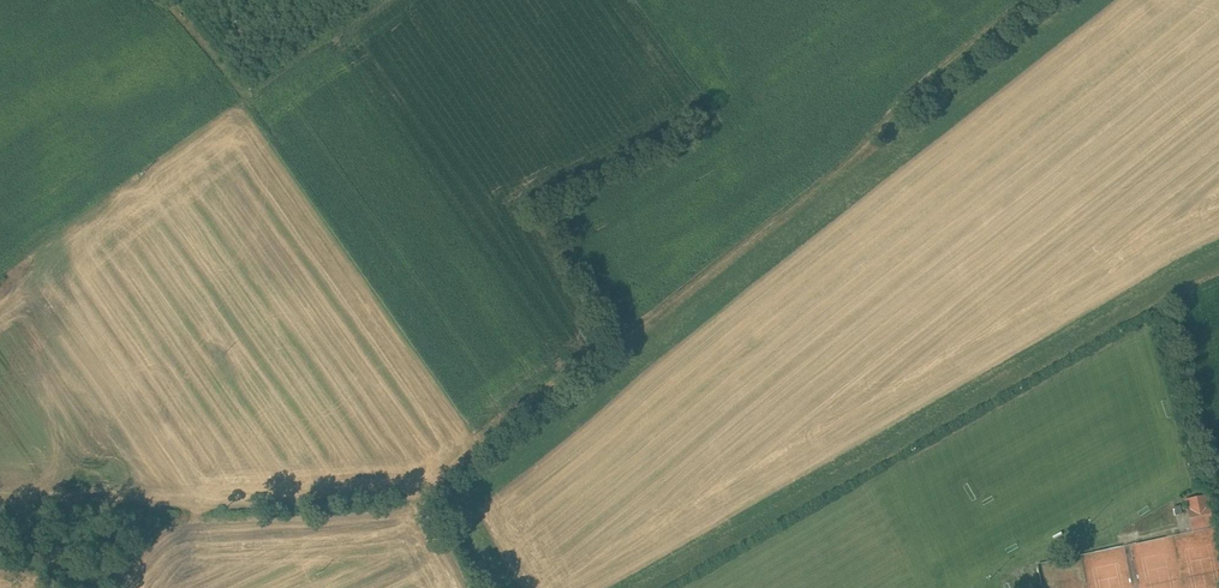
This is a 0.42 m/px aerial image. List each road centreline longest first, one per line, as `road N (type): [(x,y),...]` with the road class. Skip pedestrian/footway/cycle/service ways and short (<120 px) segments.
road 1 (track): [(477,446),(775,222),(935,77),(1044,0)]

